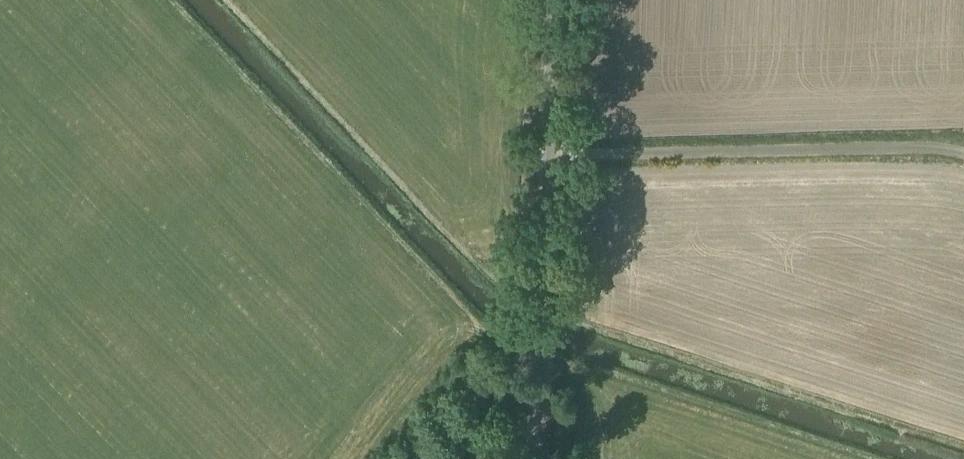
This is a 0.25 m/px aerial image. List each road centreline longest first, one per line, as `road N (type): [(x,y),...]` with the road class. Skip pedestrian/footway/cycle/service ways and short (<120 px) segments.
road 1 (unclassified): [(531,458),(548,0)]

